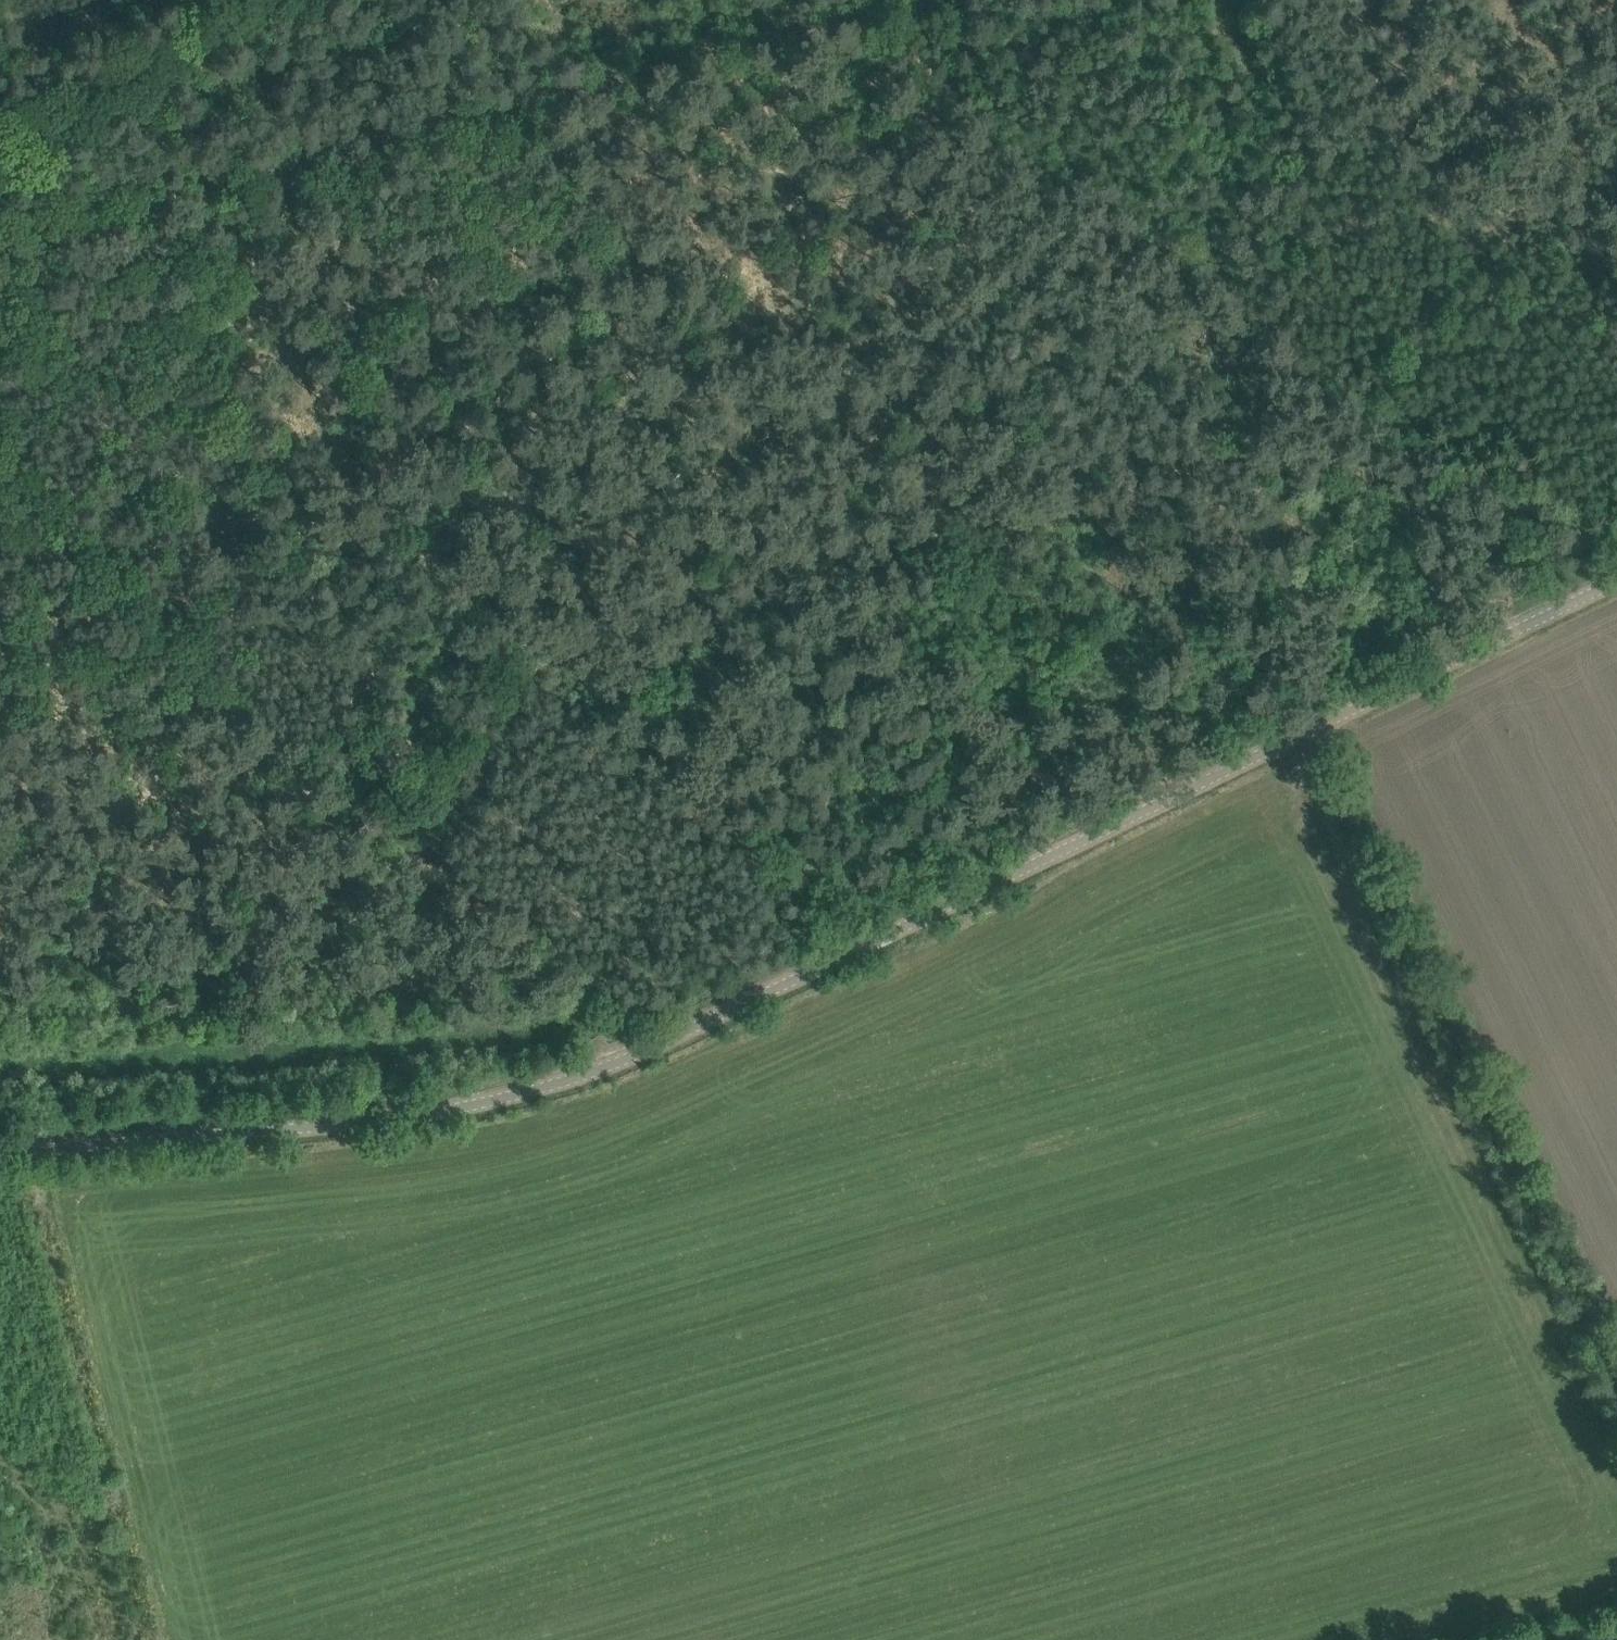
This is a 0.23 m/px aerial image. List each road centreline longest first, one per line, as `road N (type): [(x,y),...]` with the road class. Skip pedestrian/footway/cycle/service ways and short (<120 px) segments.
road 1 (unclassified): [(0,1152),(305,1126),(573,1081),(1616,581)]
road 2 (track): [(917,0),(0,253)]

